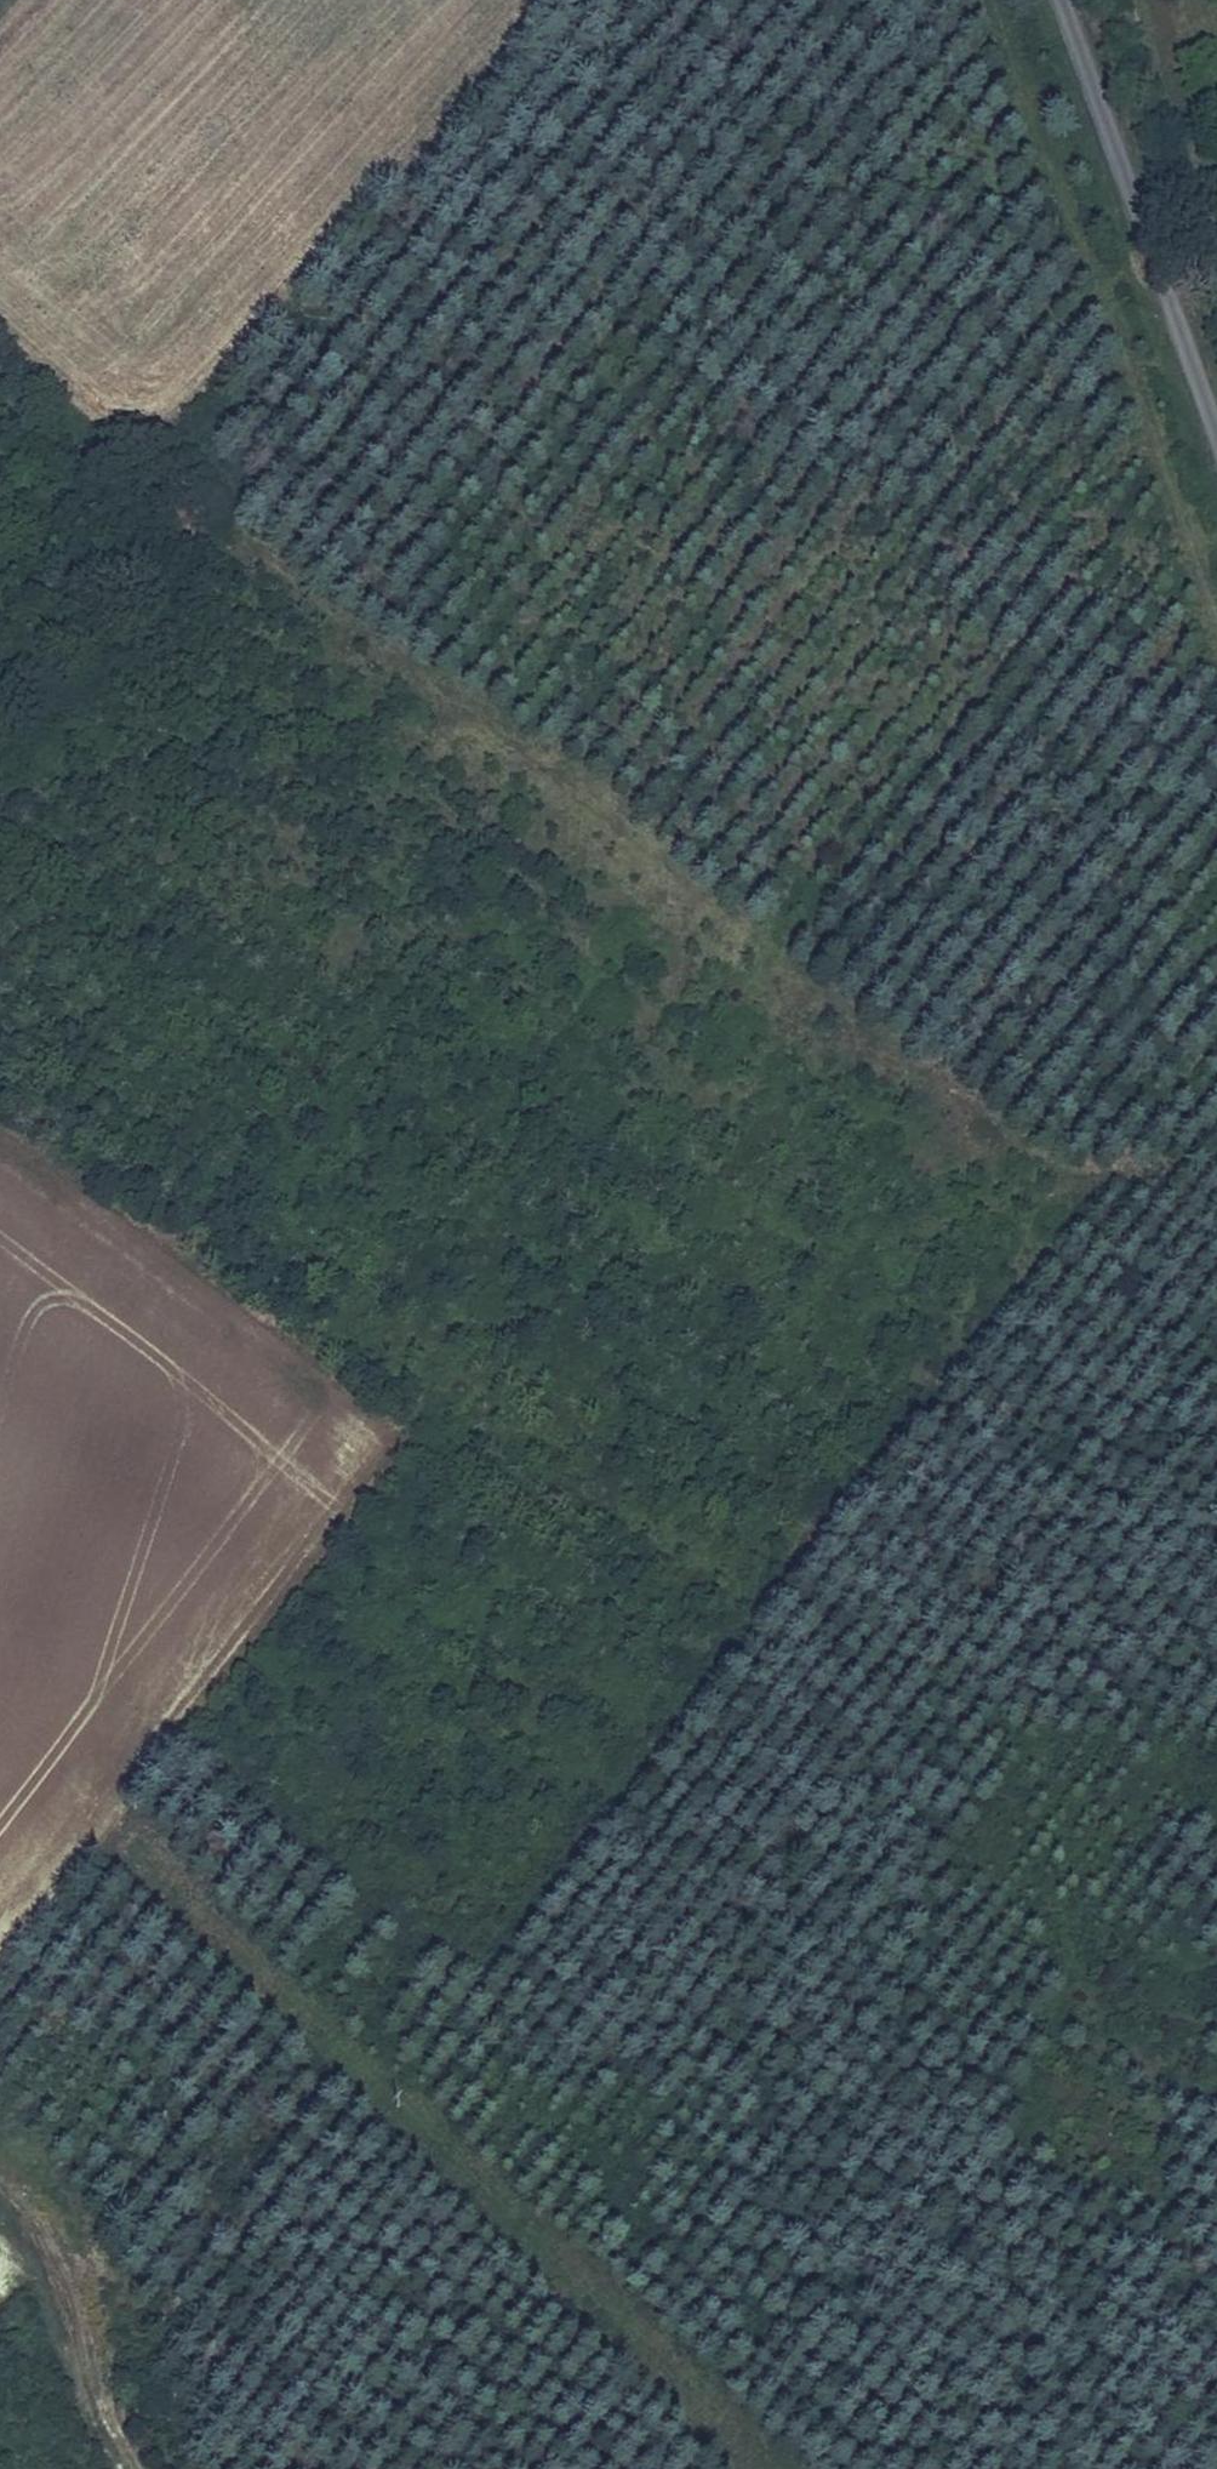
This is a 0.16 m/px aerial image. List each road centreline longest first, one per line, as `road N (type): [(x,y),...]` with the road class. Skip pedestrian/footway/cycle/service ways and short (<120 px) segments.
road 1 (unclassified): [(1064,0),(1216,450)]
road 2 (track): [(0,2210),(62,2263),(87,2360),(137,2468)]

